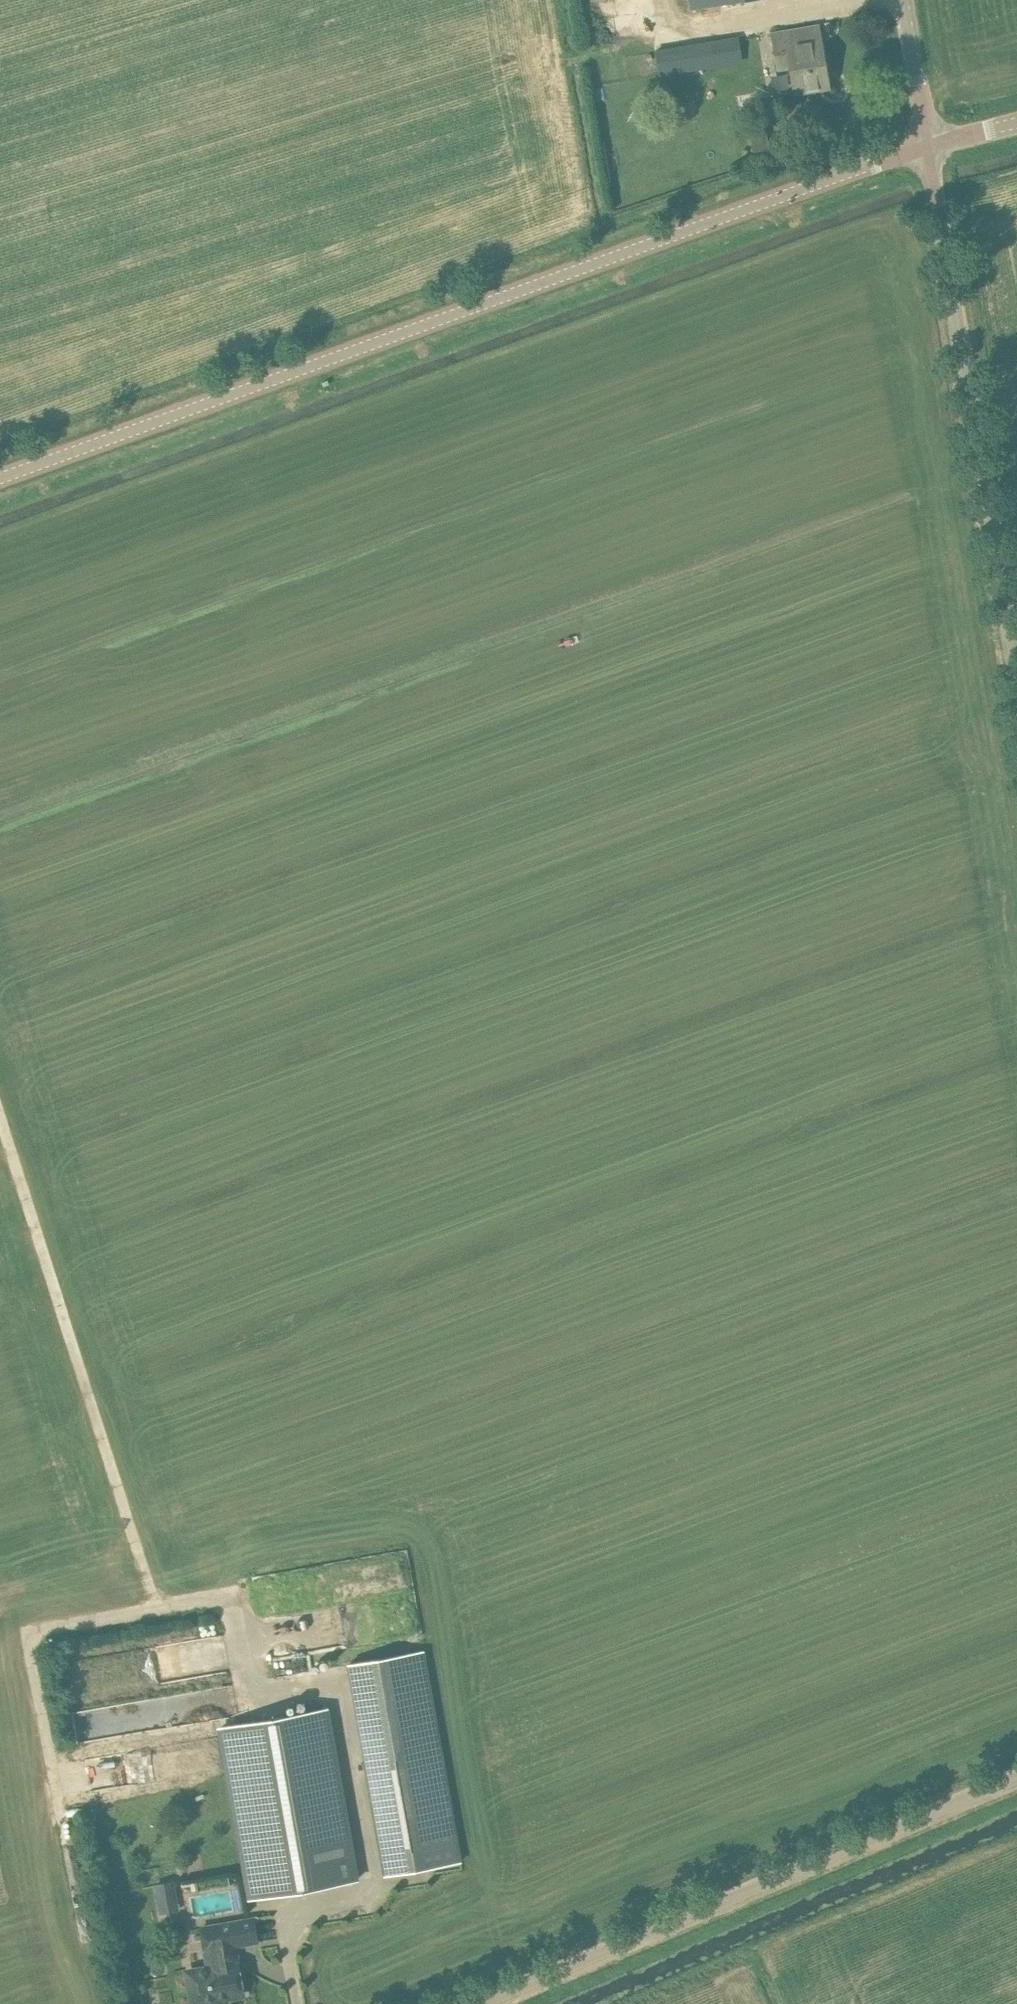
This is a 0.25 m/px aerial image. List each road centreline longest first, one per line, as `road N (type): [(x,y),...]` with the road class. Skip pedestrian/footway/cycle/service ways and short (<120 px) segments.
road 1 (unclassified): [(0,480),(926,146)]
road 2 (unclassified): [(485,2003),(1016,1781)]
road 3 (unclassified): [(1016,668),(926,146)]
road 4 (track): [(158,1610),(0,1113)]
road 5 (unclassified): [(926,146),(903,0)]

